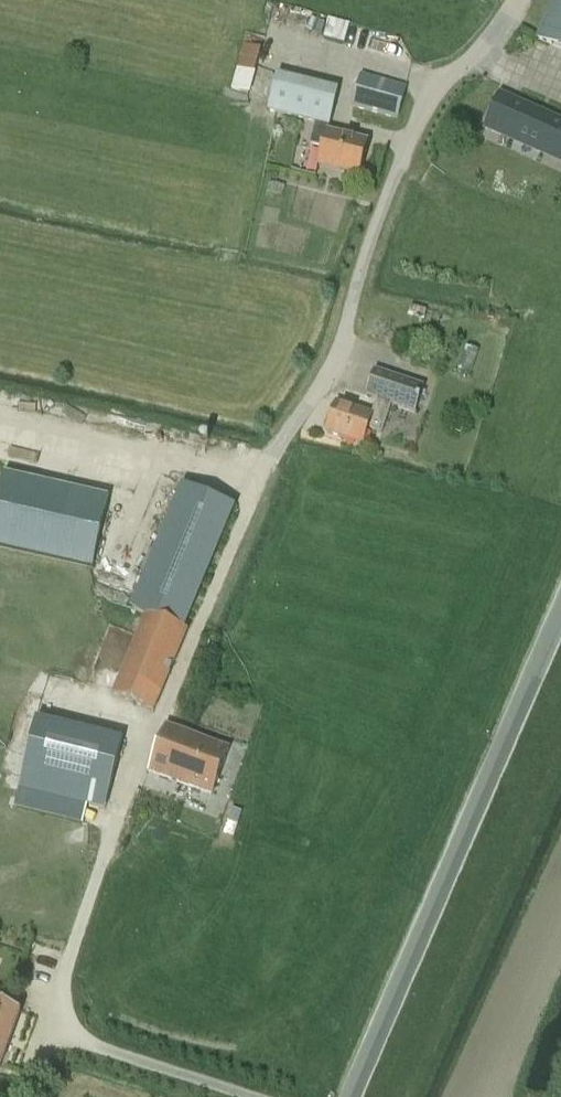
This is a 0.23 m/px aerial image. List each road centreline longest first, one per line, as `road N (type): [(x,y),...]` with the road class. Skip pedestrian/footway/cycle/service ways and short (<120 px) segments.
road 1 (unclassified): [(350,1096),(560,613)]
road 2 (unclassified): [(285,437),(342,346),(407,144),(518,0)]

